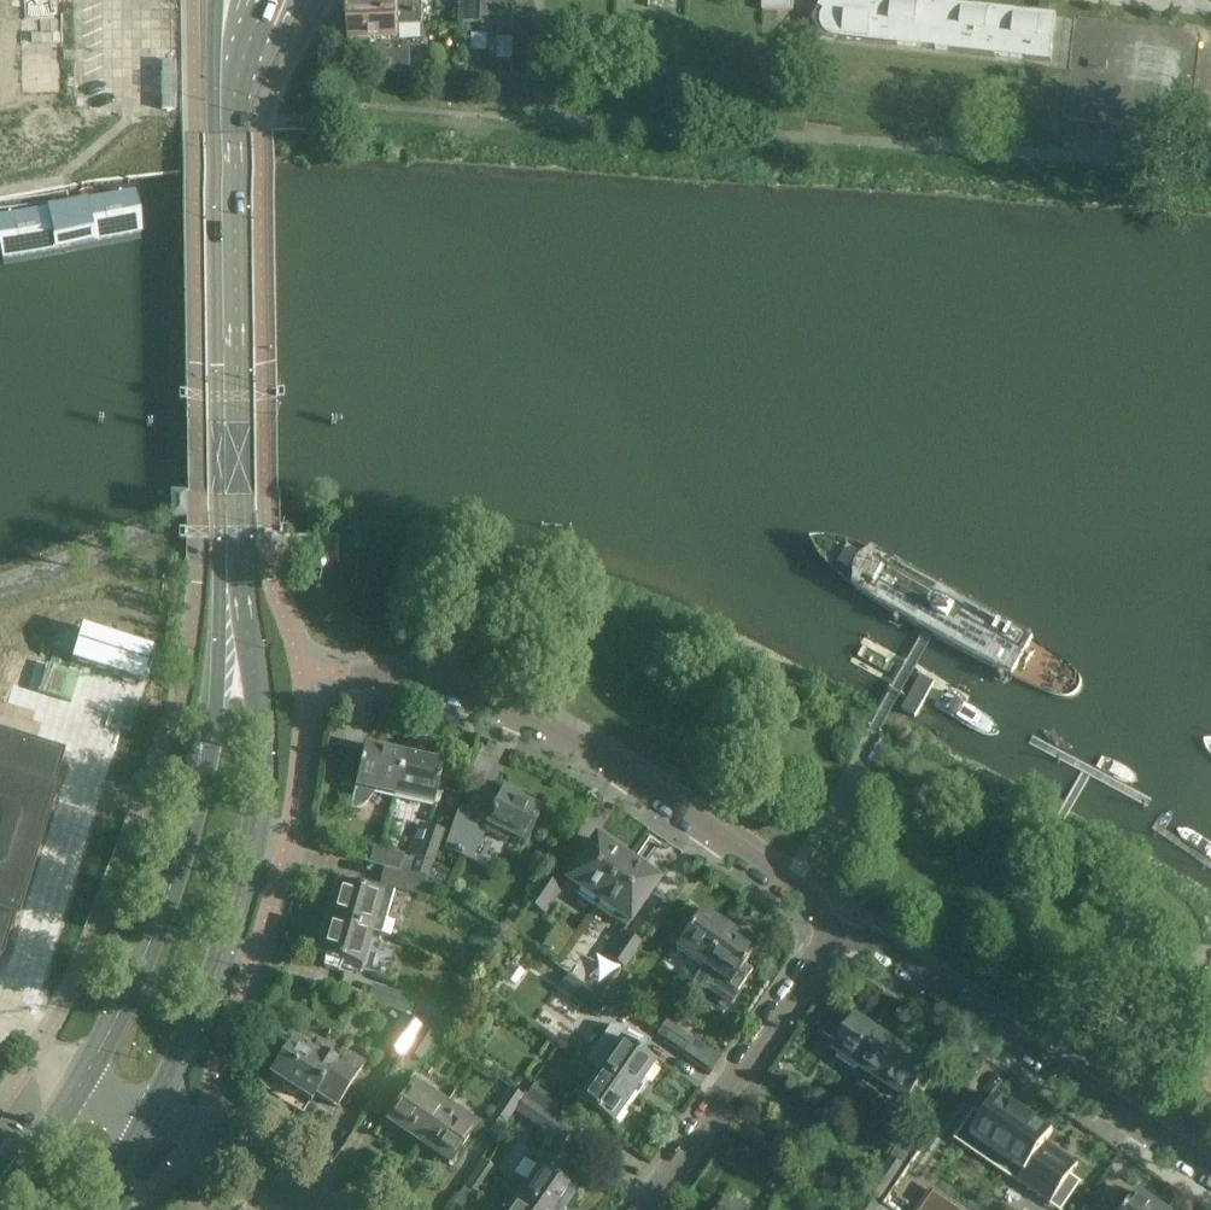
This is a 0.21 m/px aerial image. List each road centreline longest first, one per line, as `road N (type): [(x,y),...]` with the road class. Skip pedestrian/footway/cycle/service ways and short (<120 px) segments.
road 1 (unclassified): [(847,926),(574,742),(490,701),(350,674)]
road 2 (secondary): [(150,1118),(191,1043),(250,866),(258,707),(235,590)]
road 3 (secondary): [(235,590),(195,802),(167,897),(81,1080)]
road 4 (secondary): [(235,590),(229,111)]
road 5 (unclassified): [(1210,1175),(847,926)]
road 6 (residential): [(649,1209),(847,926)]
road 7 (secondary): [(81,1080),(0,1203)]
road 8 (residential): [(310,1209),(195,1131)]

